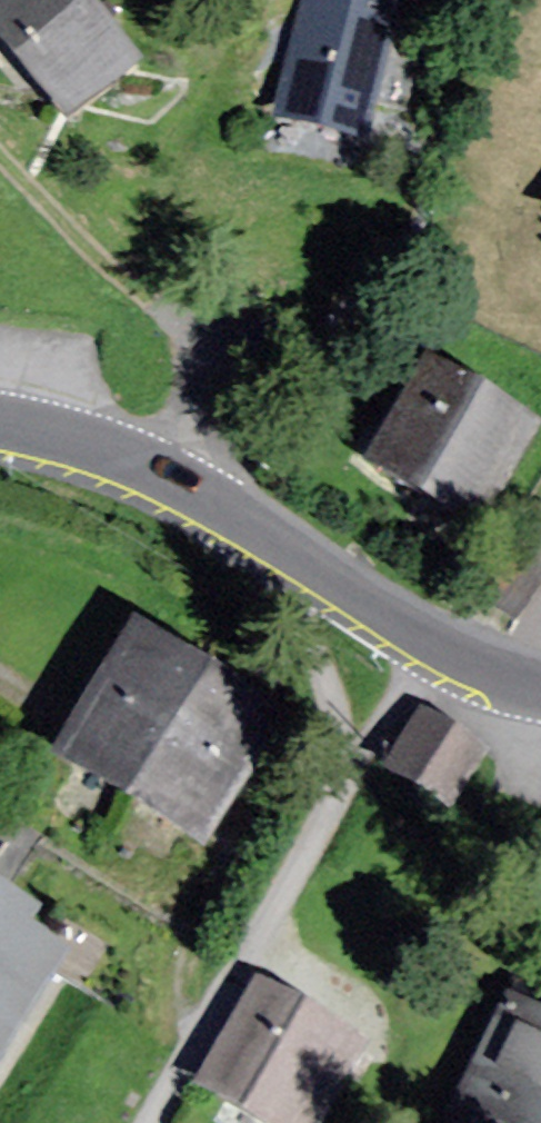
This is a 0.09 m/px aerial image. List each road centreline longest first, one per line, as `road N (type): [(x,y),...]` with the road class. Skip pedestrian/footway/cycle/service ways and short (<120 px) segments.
road 1 (residential): [(149,1122),(422,639)]
road 2 (secondary): [(422,639),(227,511),(56,443),(0,435)]
road 3 (track): [(143,473),(174,331),(0,165)]
road 4 (secondary): [(540,691),(422,639)]

